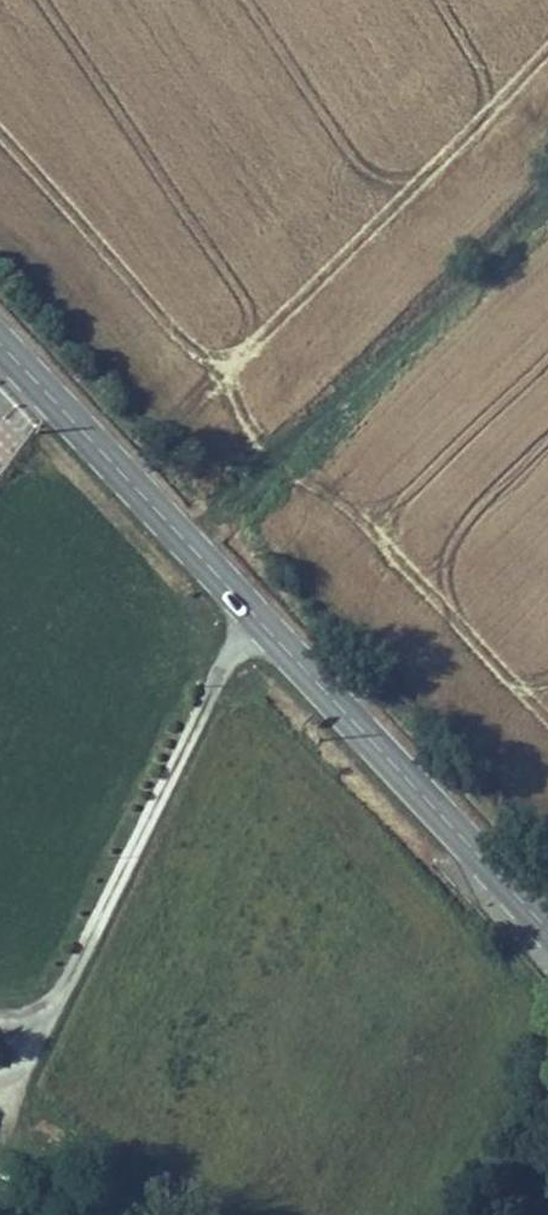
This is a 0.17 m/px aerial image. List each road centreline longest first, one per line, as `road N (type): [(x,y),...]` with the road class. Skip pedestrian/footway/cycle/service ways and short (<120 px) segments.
road 1 (unclassified): [(248,606),(0,1150)]
road 2 (track): [(176,523),(547,209)]
road 3 (primary): [(248,606),(547,921)]
road 4 (primary): [(0,339),(248,606)]

